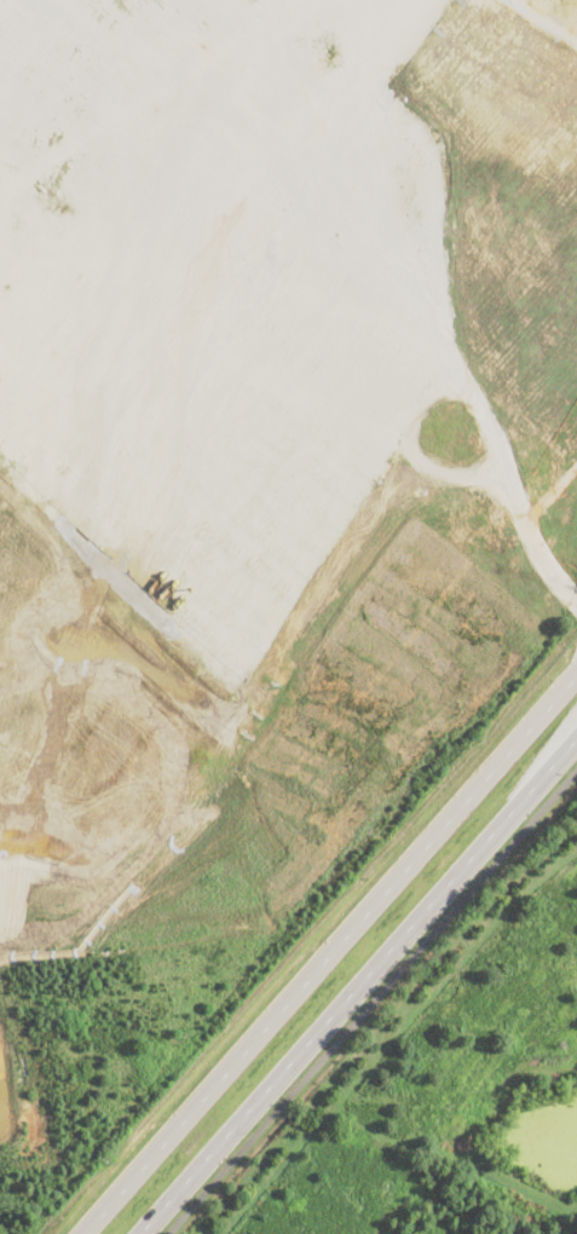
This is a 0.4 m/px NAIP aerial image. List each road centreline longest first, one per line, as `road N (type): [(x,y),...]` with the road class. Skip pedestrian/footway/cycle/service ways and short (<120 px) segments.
road 1 (primary): [(576,678),(83,1233)]
road 2 (primary): [(142,1233),(576,740)]

